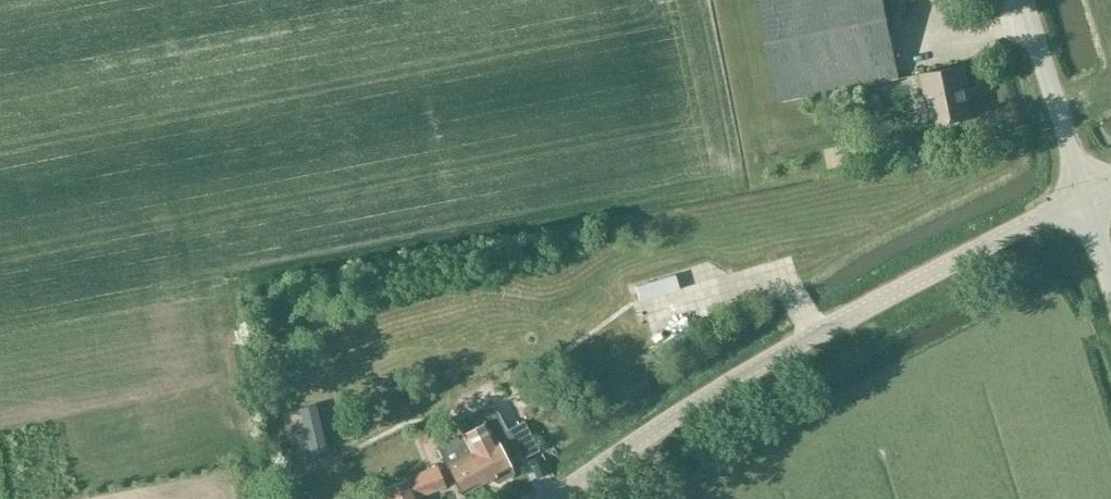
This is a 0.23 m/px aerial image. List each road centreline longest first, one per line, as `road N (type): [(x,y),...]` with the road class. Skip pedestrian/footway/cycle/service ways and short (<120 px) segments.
road 1 (tertiary): [(579,498),(690,420),(1084,194)]
road 2 (unclassified): [(1084,194),(1022,0)]

